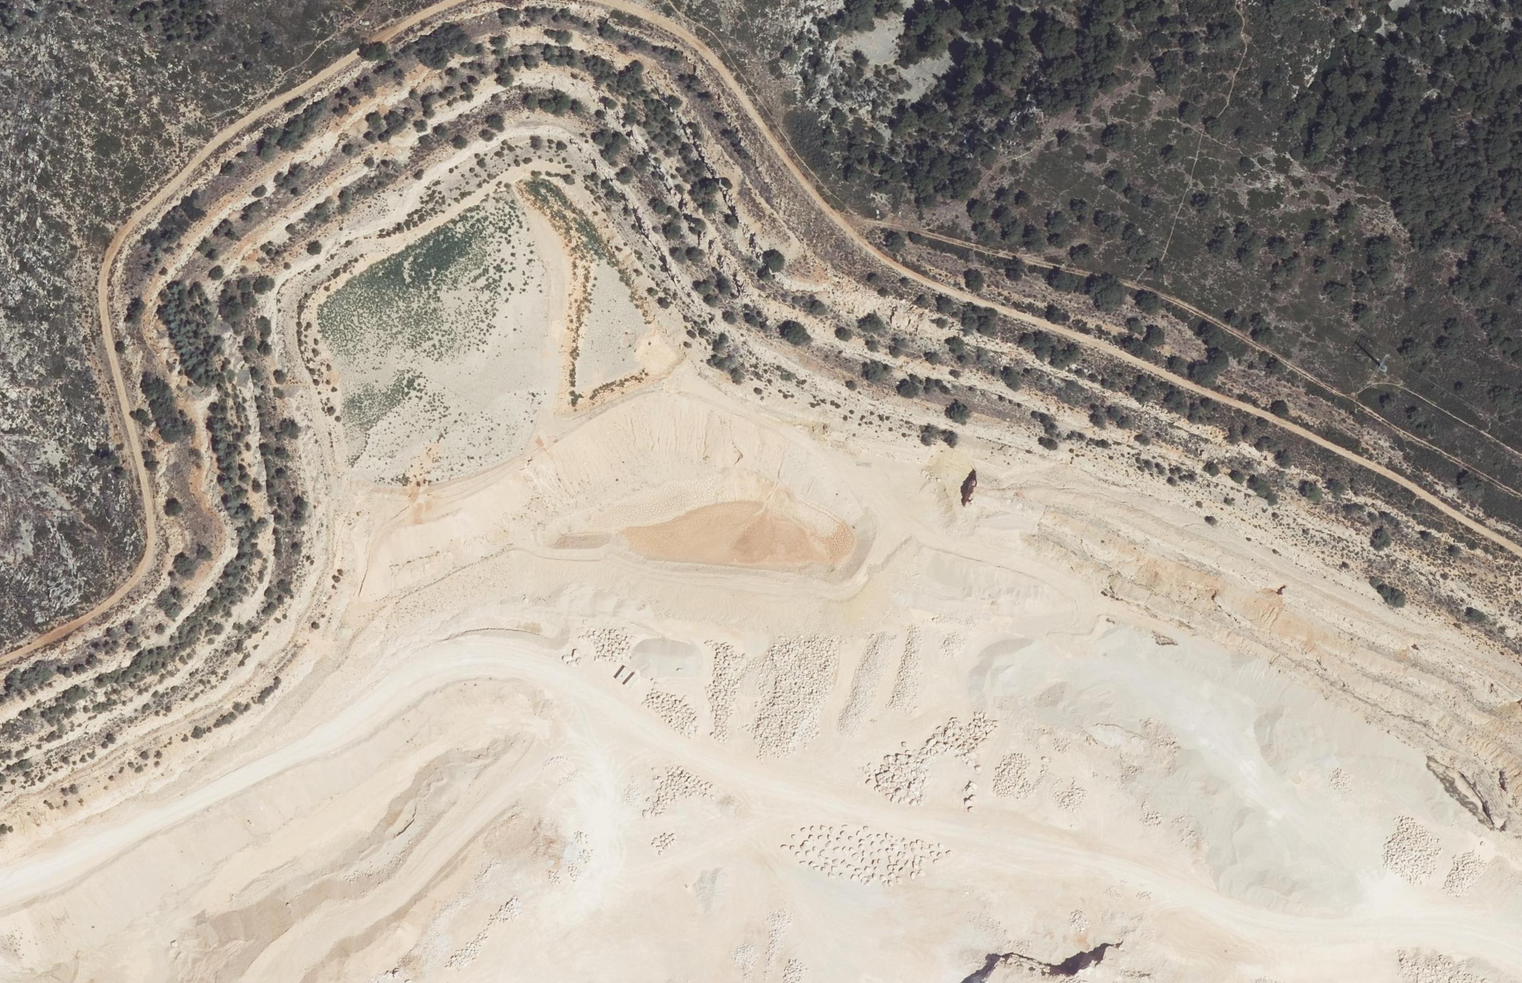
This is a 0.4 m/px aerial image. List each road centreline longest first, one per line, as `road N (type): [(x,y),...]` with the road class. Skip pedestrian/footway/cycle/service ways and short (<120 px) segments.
road 1 (track): [(1521,554),(1396,477),(1089,340),(889,262),(822,204),(720,65),(655,19),(598,0)]
road 2 (track): [(460,0),(420,15),(235,128),(112,248),(108,327),(143,473),(151,545),(143,571),(96,614),(0,661)]
road 3 (track): [(1521,960),(1488,944),(1371,972),(1319,970),(1225,938),(1124,890)]
road 4 (track): [(628,699),(319,982)]

